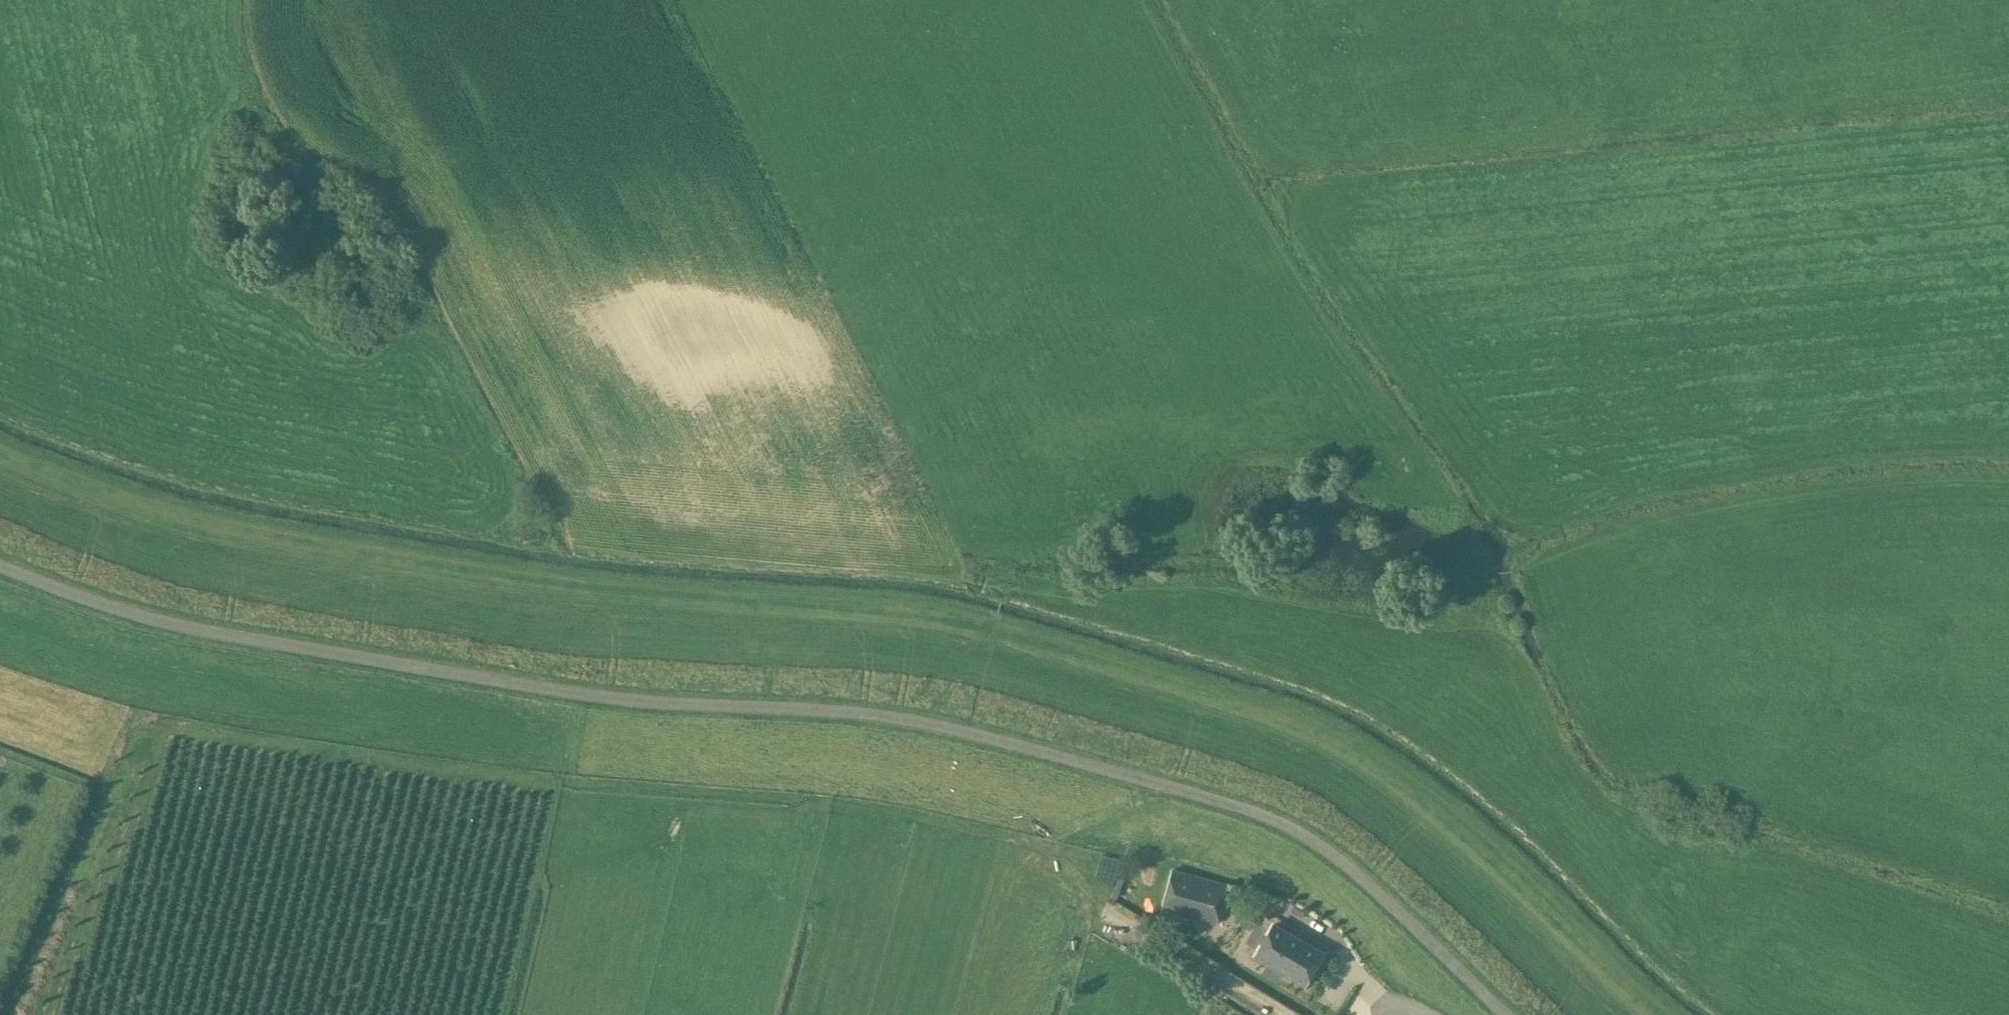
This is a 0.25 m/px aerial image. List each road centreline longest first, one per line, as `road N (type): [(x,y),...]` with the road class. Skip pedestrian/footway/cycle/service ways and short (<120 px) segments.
road 1 (unclassified): [(1504,1014),(1332,852),(1239,807),(924,722),(612,698),(183,626),(0,566)]

